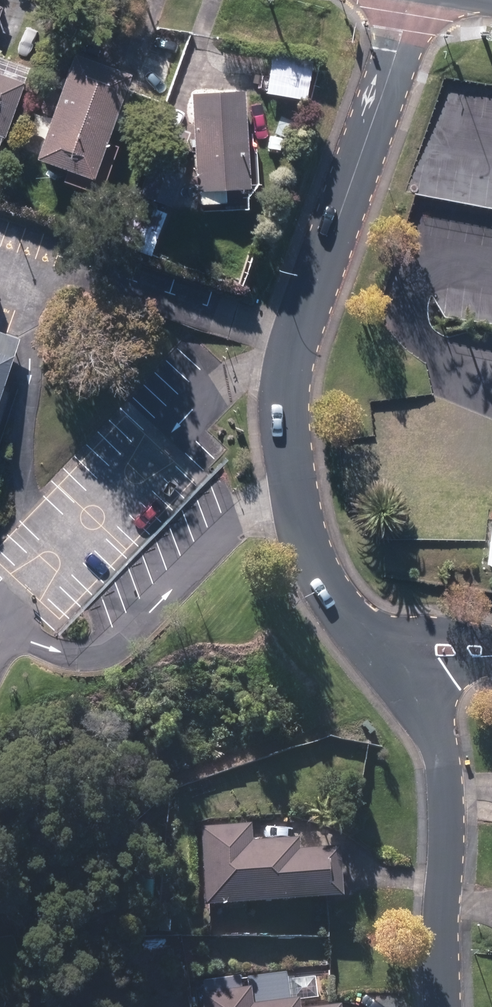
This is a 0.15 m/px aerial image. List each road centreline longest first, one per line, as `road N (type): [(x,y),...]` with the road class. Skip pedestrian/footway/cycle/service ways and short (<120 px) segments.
road 1 (residential): [(424,0),(395,50),(286,352),(281,413),(288,479),(316,566),(406,672)]
road 2 (residential): [(406,672),(433,712),(439,752),(445,1006)]

